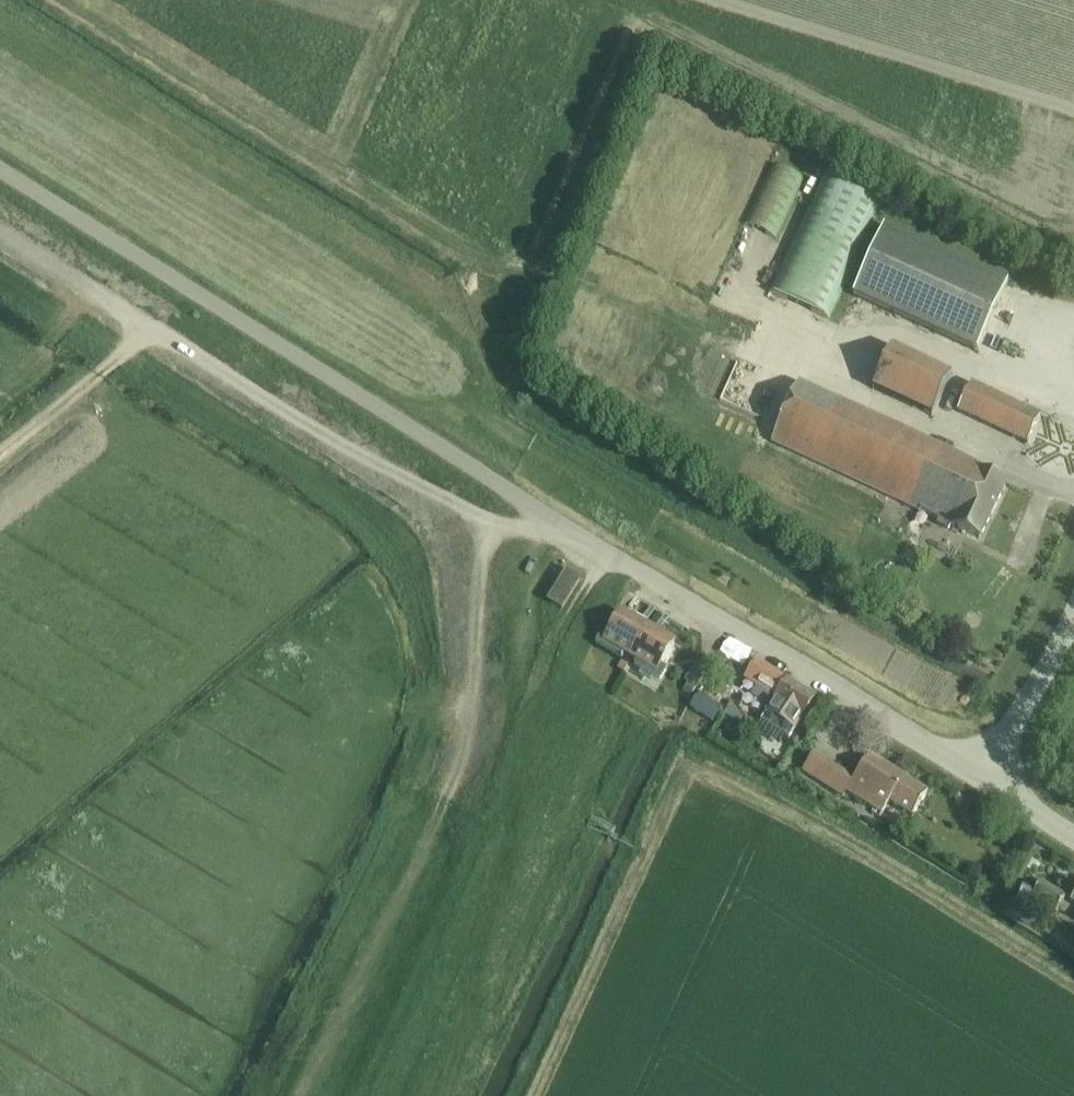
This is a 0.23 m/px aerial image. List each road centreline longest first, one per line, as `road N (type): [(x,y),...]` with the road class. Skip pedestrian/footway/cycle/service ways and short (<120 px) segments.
road 1 (tertiary): [(980,781),(0,172)]
road 2 (track): [(0,458),(154,333),(407,487),(483,521),(575,535)]
road 3 (track): [(483,521),(472,721),(403,898),(305,1095)]
road 4 (track): [(472,721),(398,709),(359,715),(283,851)]
road 5 (unclassified): [(980,781),(1073,617)]

